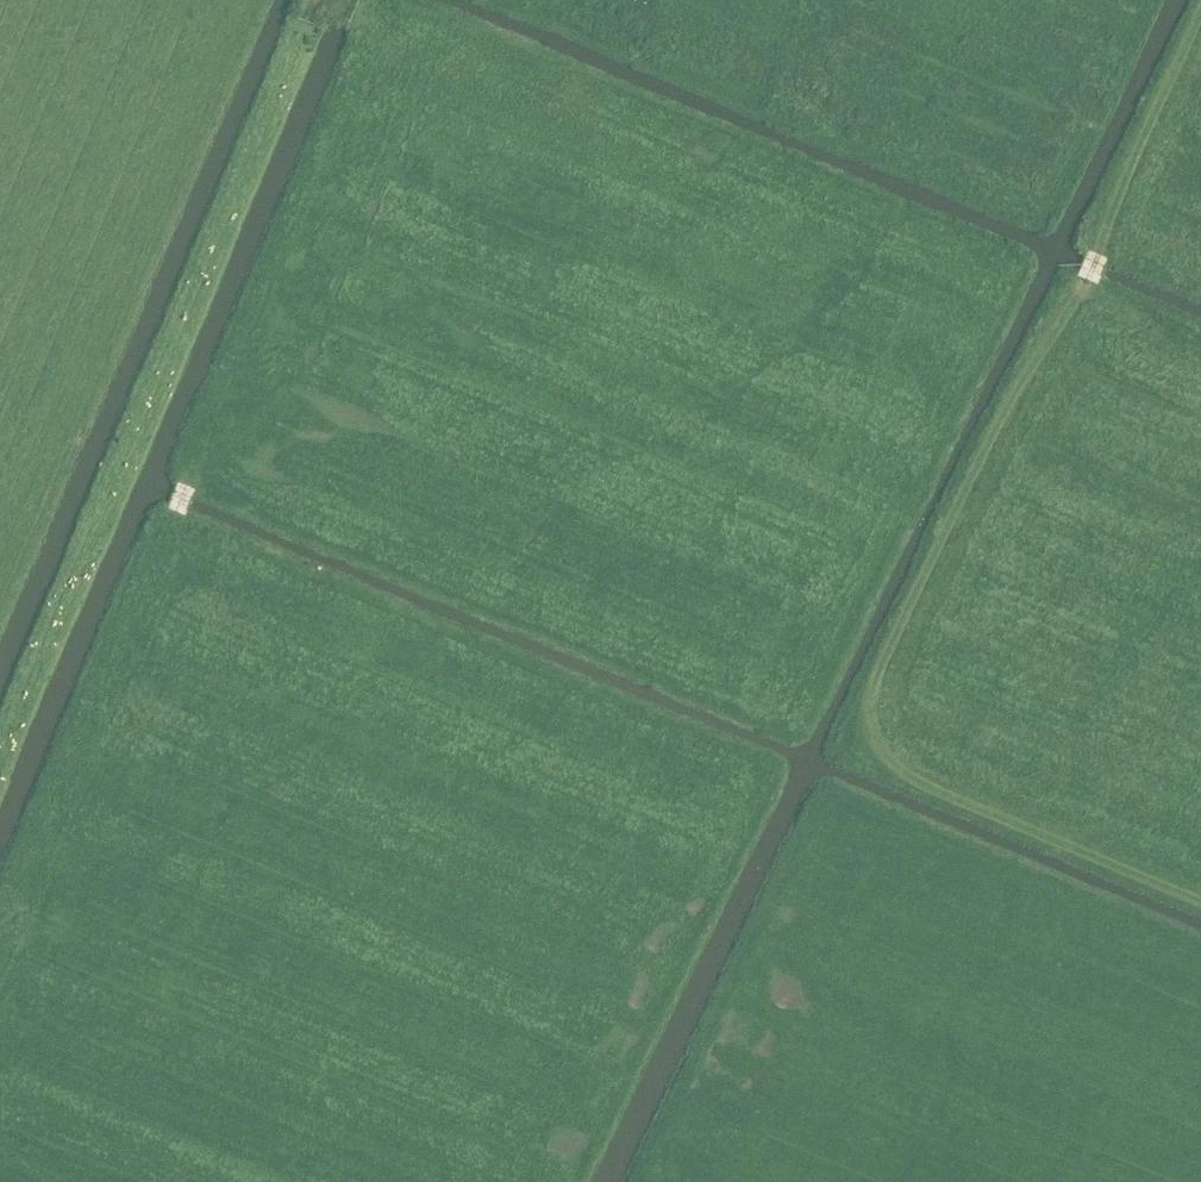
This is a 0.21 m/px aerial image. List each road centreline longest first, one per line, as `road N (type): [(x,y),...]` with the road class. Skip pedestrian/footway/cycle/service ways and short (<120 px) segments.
road 1 (track): [(0,768),(147,425),(315,0)]

